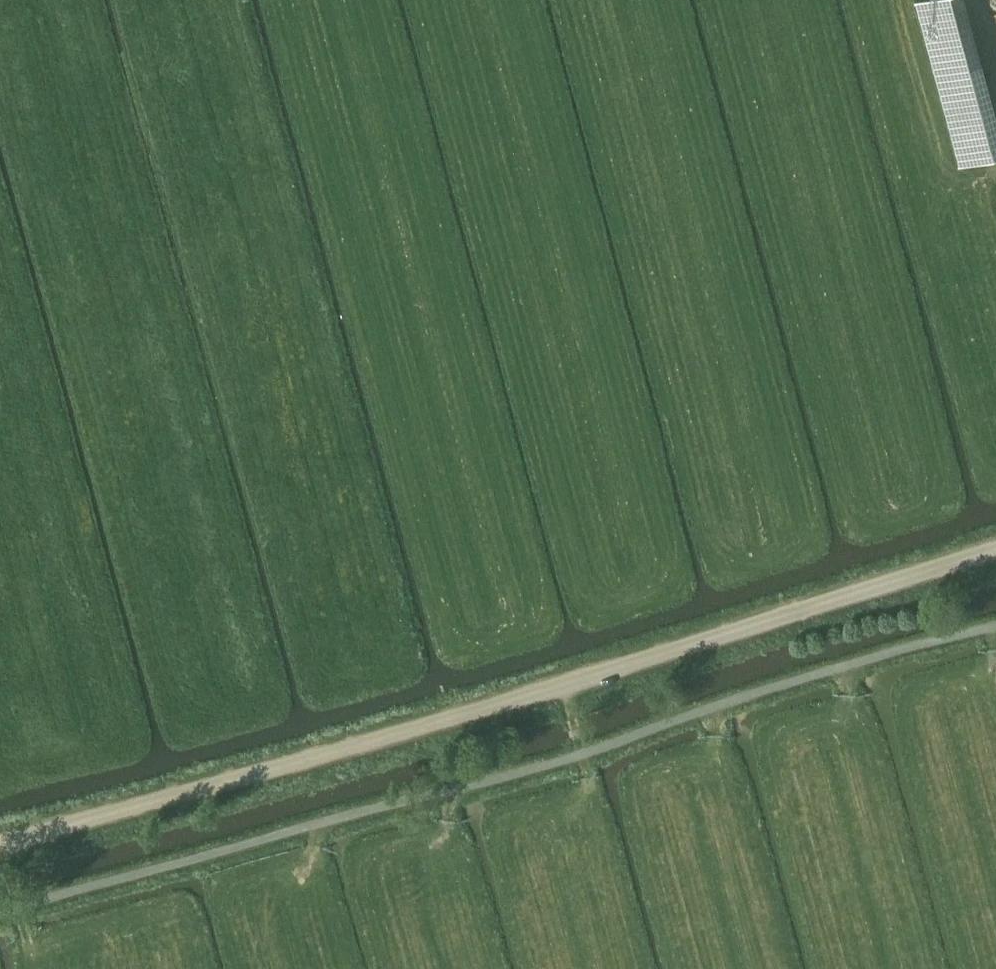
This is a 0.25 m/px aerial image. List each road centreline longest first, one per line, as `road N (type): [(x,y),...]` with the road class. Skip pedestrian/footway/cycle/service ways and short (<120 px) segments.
road 1 (unclassified): [(0,845),(995,552)]

